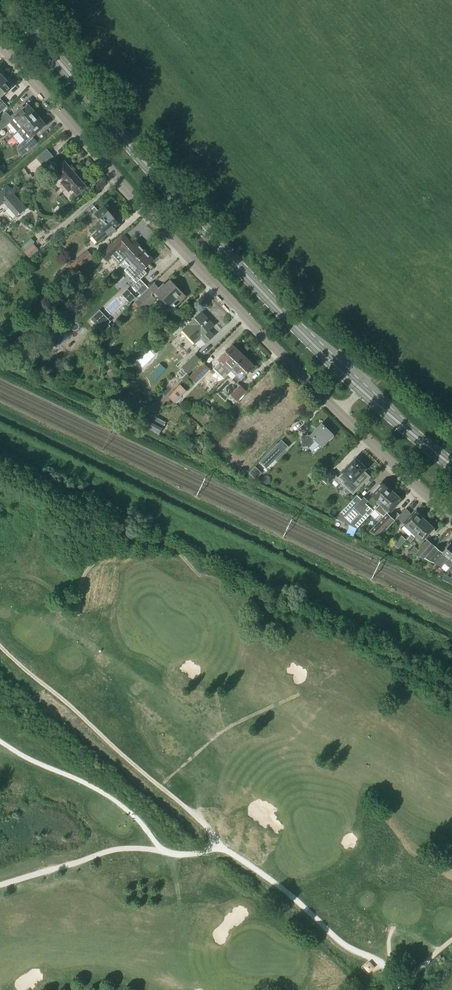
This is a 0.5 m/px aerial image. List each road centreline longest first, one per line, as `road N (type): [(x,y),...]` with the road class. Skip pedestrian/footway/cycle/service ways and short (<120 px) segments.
road 1 (unclassified): [(451,520),(220,292),(0,45)]
road 2 (secondary): [(451,466),(362,391),(223,251),(2,0)]
road 3 (track): [(160,853),(116,801),(0,742)]

